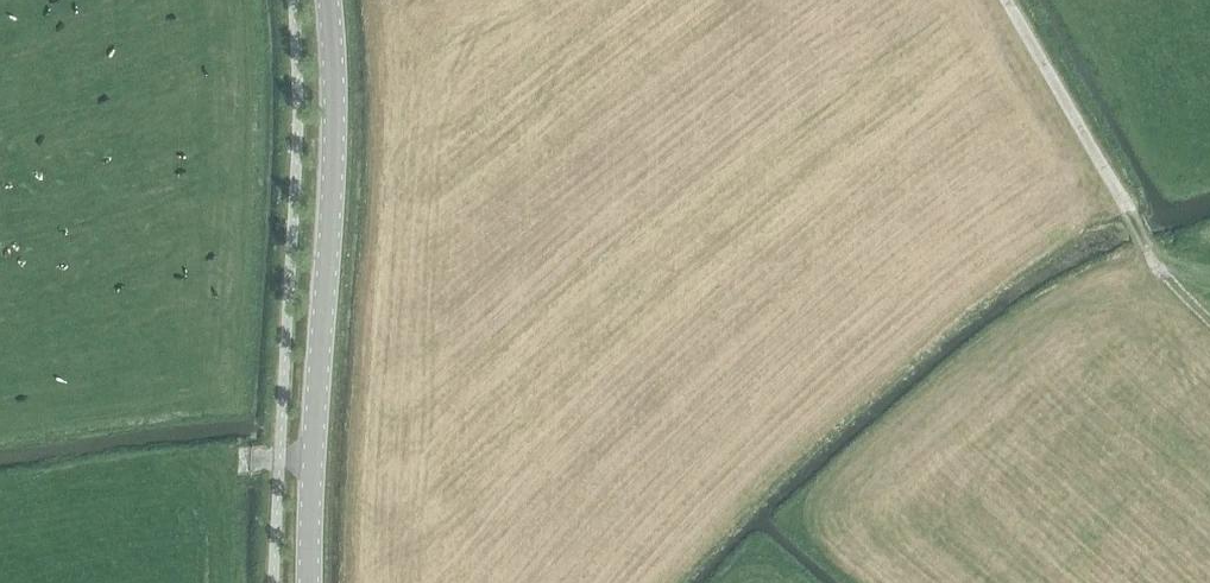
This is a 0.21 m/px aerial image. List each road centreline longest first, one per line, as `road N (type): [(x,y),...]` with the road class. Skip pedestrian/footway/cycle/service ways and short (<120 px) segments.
road 1 (secondary): [(314,582),(314,435),(336,116),(327,0)]

